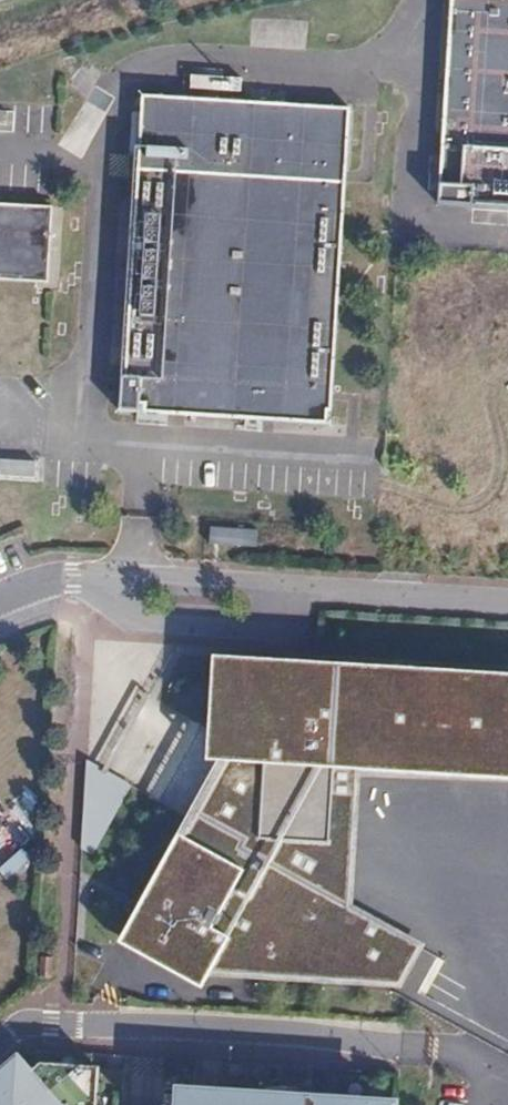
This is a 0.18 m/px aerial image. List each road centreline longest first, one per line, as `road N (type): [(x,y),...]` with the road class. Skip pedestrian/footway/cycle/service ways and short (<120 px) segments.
road 1 (unclassified): [(431,1047),(56,1027),(0,1045)]
road 2 (residential): [(0,599),(44,582),(139,575)]

